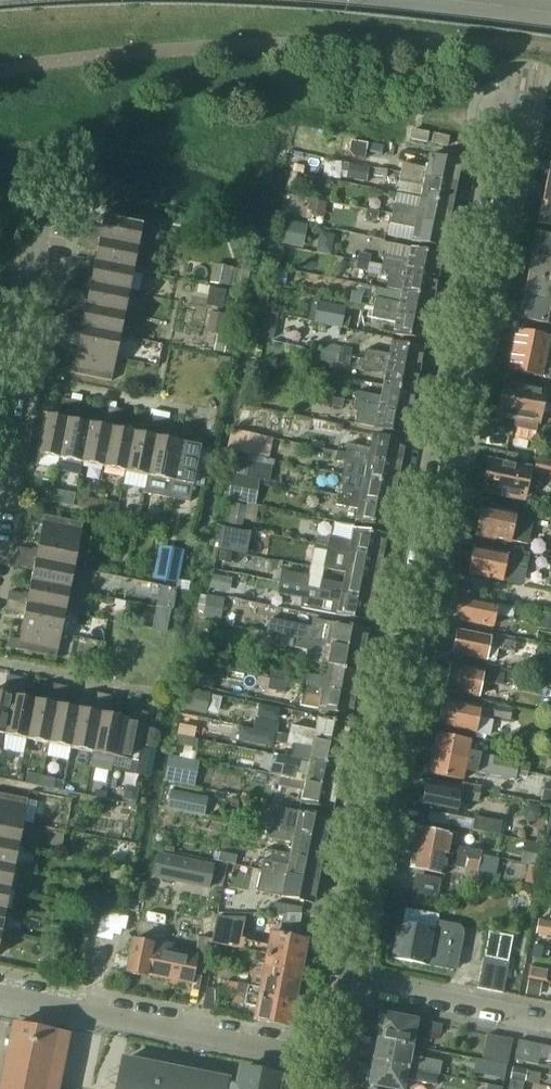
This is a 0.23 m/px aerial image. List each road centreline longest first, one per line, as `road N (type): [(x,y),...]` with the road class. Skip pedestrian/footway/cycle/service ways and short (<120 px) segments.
road 1 (residential): [(345,980),(518,107)]
road 2 (residential): [(329,1059),(0,995)]
road 3 (residential): [(0,434),(44,209)]
road 4 (residential): [(550,1023),(345,980)]

